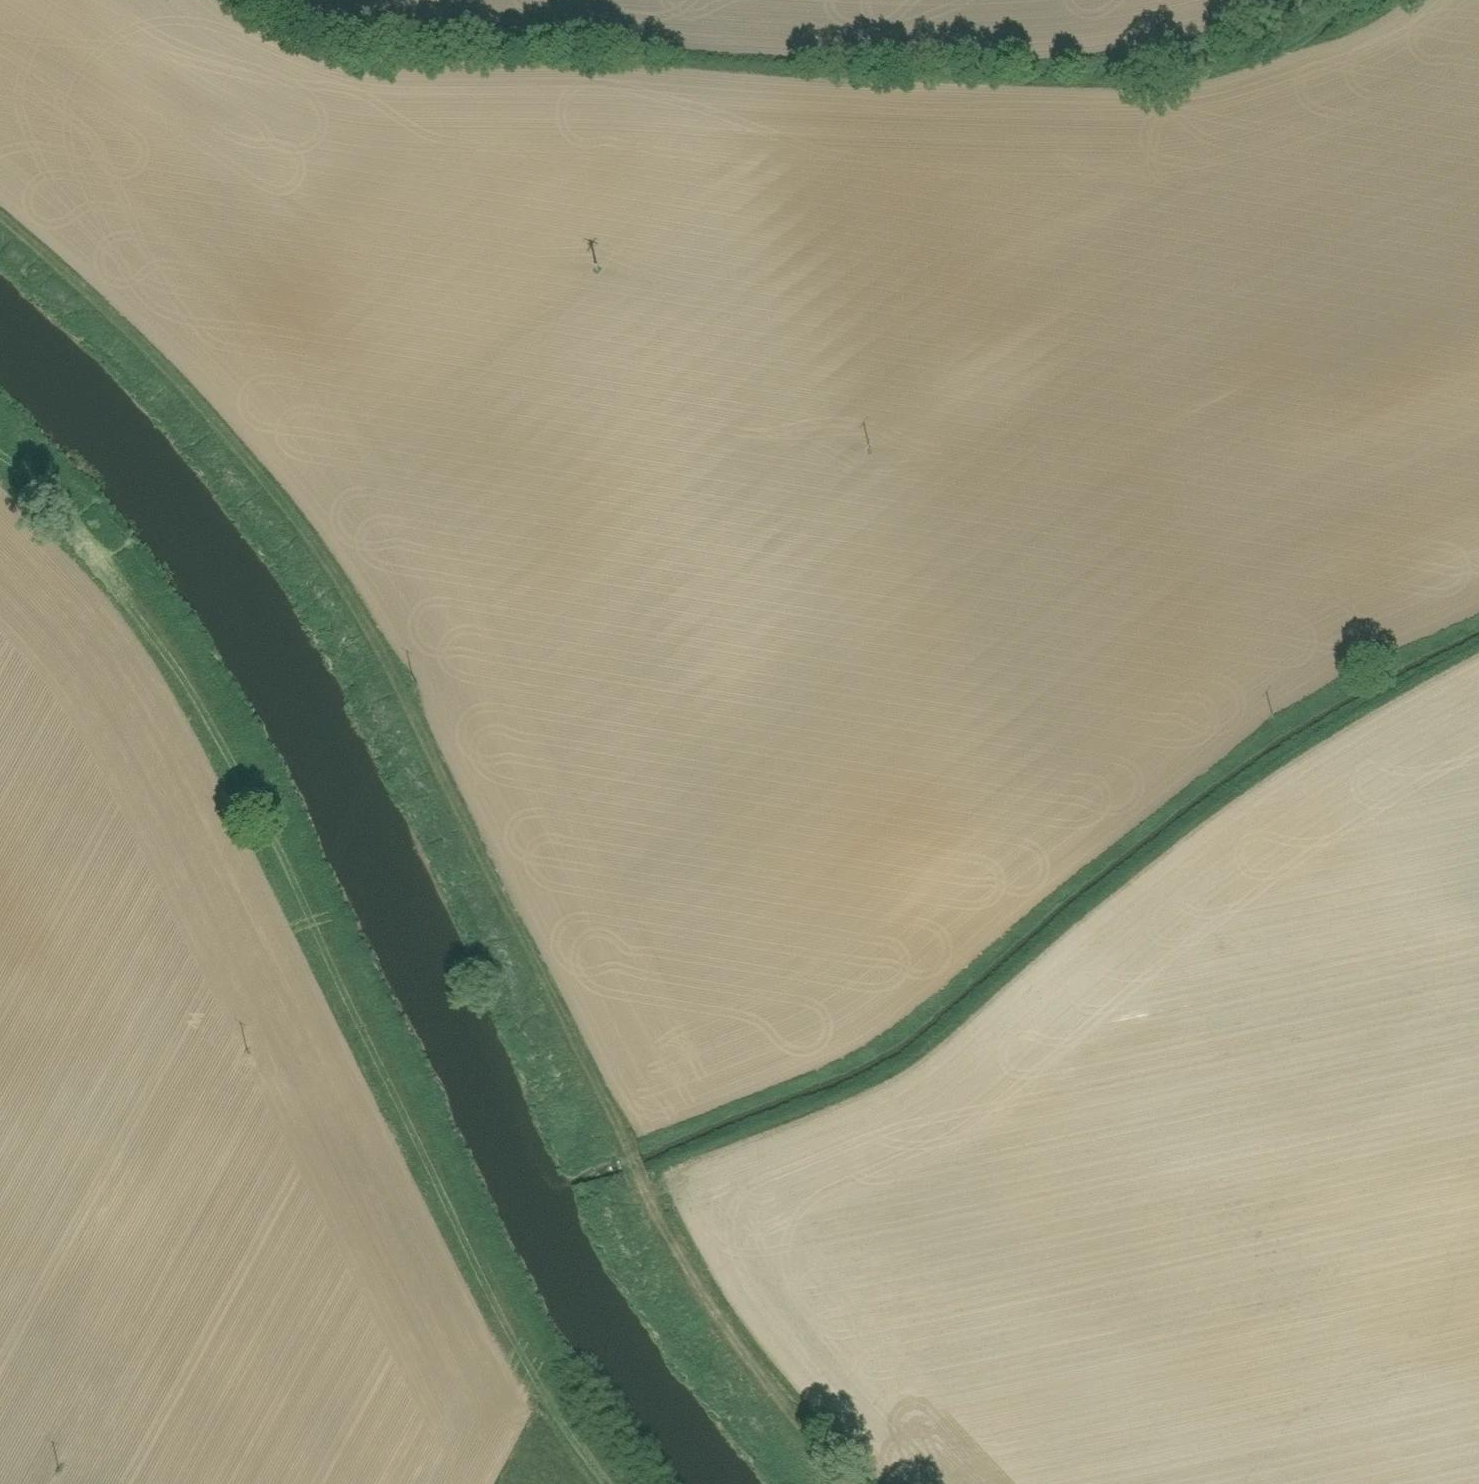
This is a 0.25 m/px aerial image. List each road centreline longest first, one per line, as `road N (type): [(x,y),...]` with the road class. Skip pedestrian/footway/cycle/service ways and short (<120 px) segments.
road 1 (track): [(1346,0),(1317,25),(1135,65),(849,79)]

